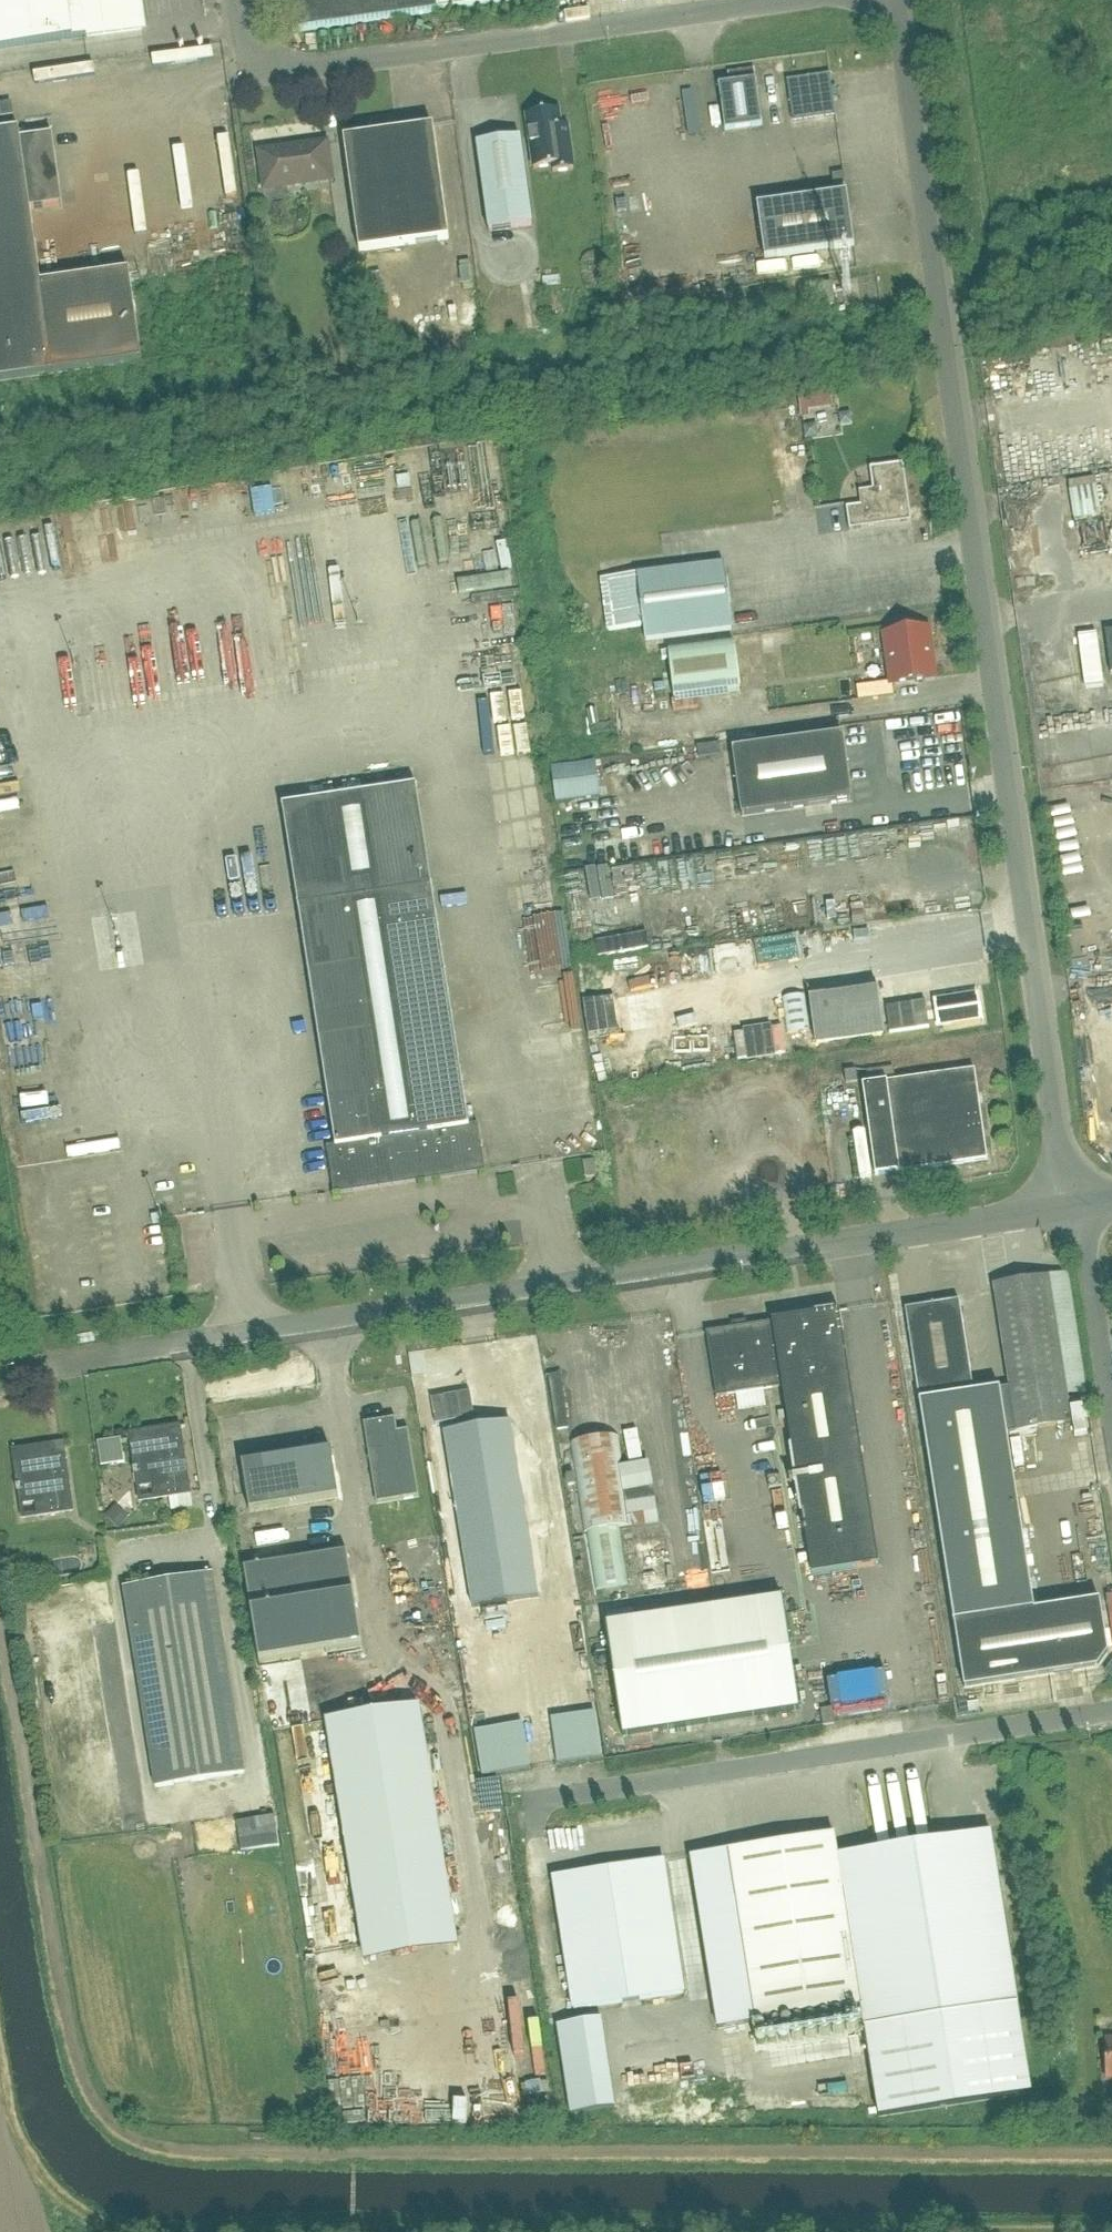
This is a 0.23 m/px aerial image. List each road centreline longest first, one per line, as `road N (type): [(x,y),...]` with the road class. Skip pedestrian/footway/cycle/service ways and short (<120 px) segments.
road 1 (unclassified): [(1068,1210),(901,0)]
road 2 (unclassified): [(25,1372),(1068,1210)]
road 3 (unclassified): [(533,1832),(536,1812),(561,1796),(1111,1713)]
road 4 (unclassified): [(784,0),(277,71),(255,51),(247,0)]
road 5 (unclassified): [(1111,1432),(1068,1210)]

